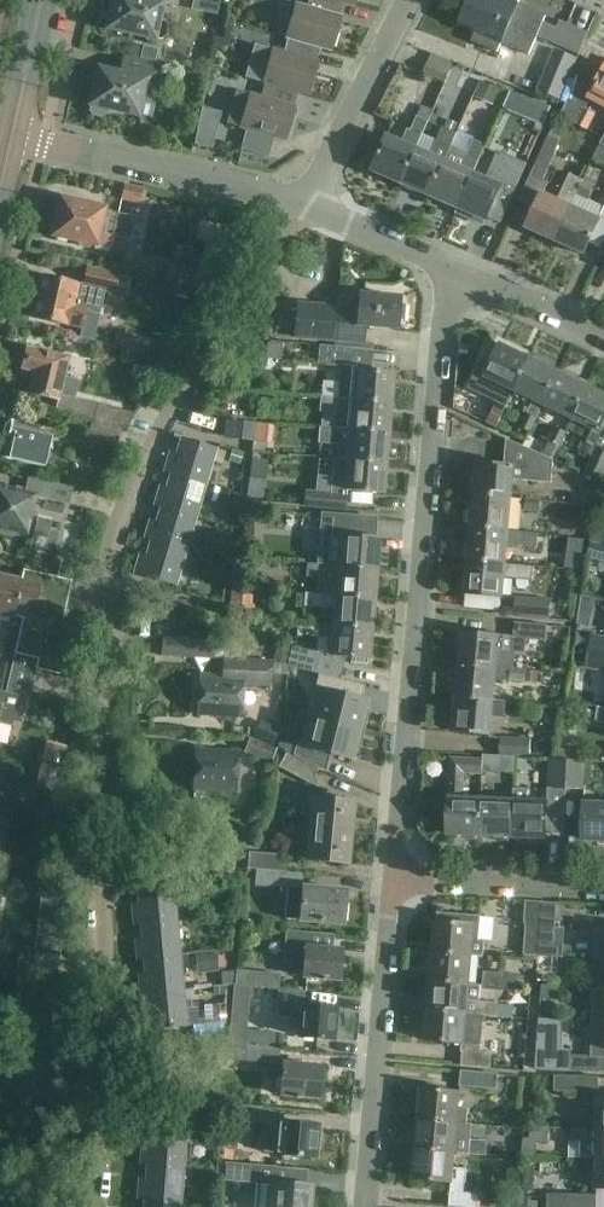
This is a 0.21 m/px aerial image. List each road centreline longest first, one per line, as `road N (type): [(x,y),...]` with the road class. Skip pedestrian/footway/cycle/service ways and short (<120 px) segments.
road 1 (residential): [(88,1206),(105,1014),(106,560),(134,472),(305,207)]
road 2 (residential): [(395,880),(448,271)]
road 3 (residential): [(366,1206),(395,880)]
road 4 (residential): [(305,207),(9,139)]
road 5 (residential): [(305,207),(411,0)]
road 6 (residential): [(603,892),(395,880)]
road 7 (residential): [(603,339),(448,271)]
road 8 (residential): [(448,271),(305,207)]
road 9 (secondary): [(9,139),(40,0)]

